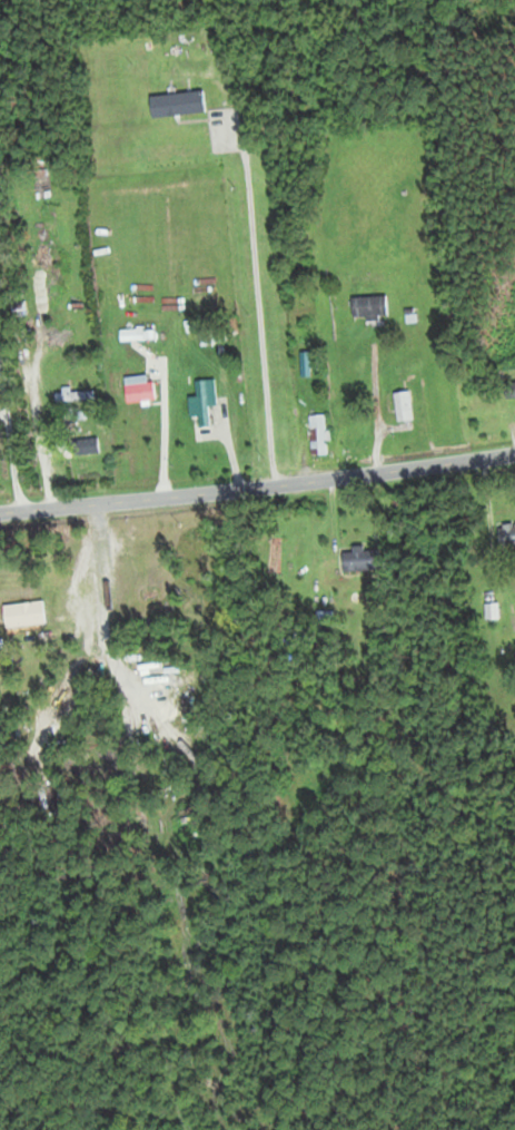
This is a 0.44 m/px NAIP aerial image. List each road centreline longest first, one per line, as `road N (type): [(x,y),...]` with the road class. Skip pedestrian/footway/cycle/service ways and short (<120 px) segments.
road 1 (secondary): [(514,456),(0,511)]

